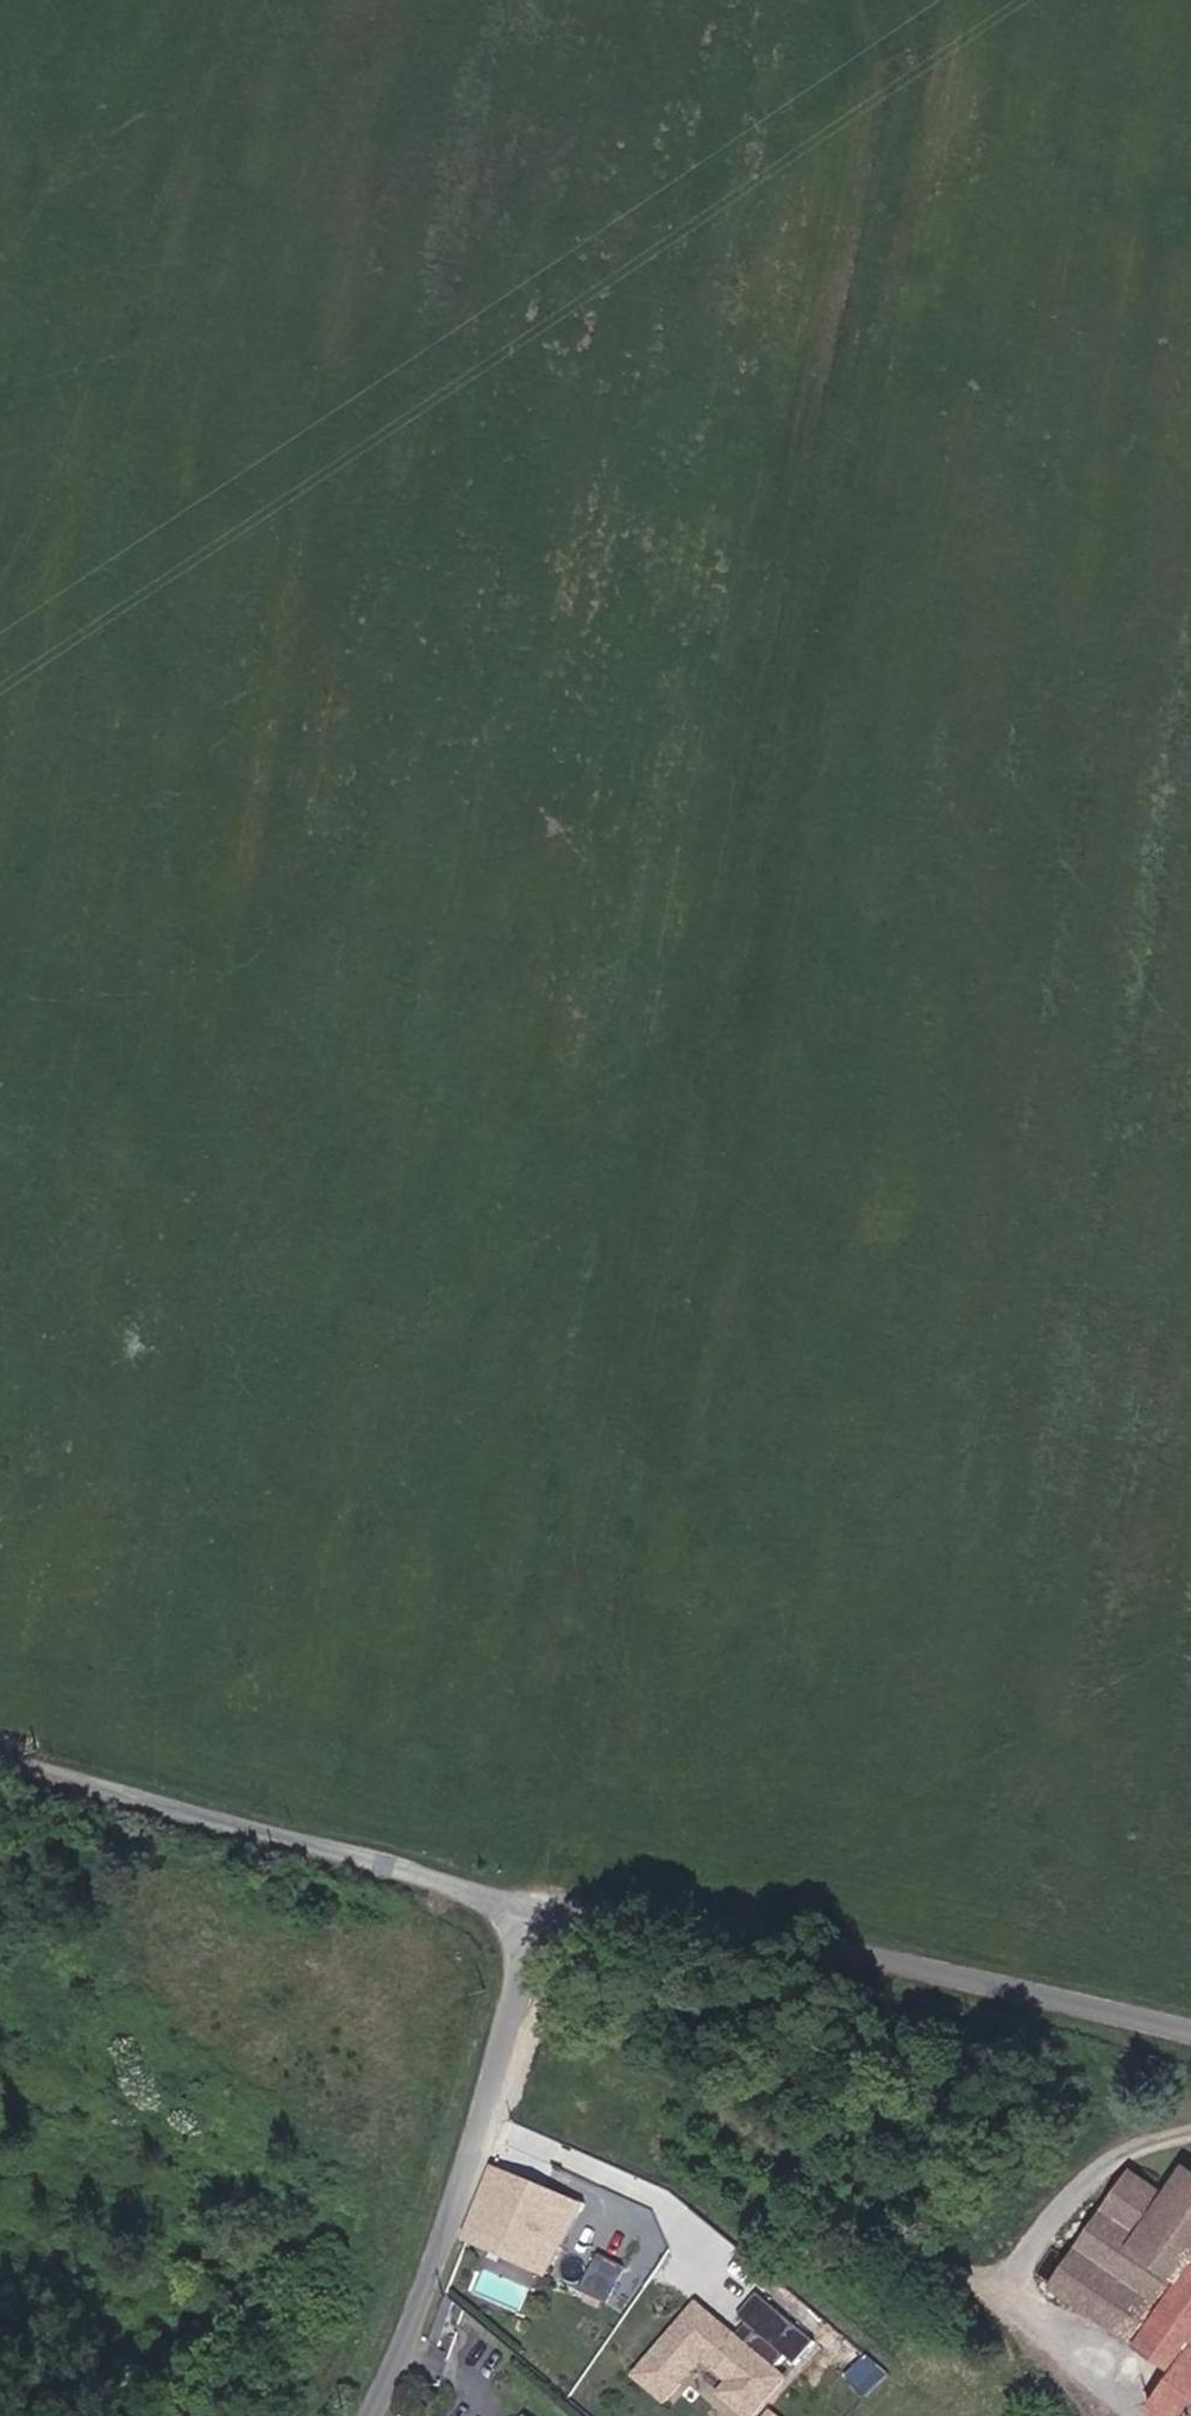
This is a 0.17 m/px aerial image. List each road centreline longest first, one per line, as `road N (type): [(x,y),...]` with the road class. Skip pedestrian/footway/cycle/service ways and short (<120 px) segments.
road 1 (residential): [(356,2415),(440,2261),(548,1915),(681,1921),(1030,1988),(1190,2032)]

